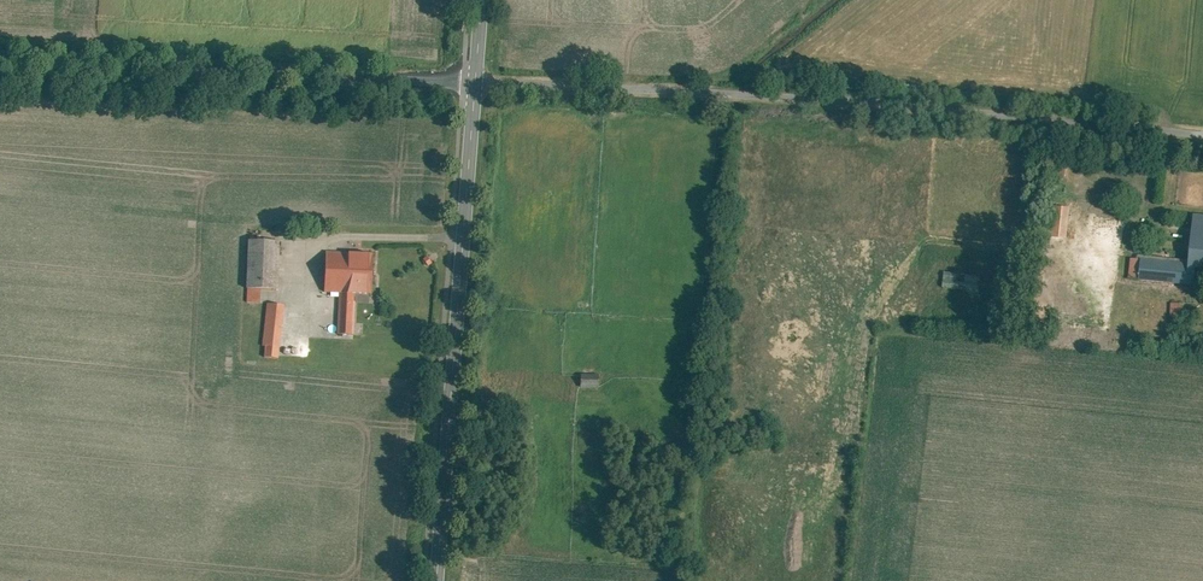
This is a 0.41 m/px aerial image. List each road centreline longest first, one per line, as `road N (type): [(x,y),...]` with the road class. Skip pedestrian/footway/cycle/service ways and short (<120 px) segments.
road 1 (unclassified): [(474,83),(819,98),(1202,137)]
road 2 (tertiary): [(474,83),(437,580)]
road 3 (unclassified): [(0,62),(474,83)]

